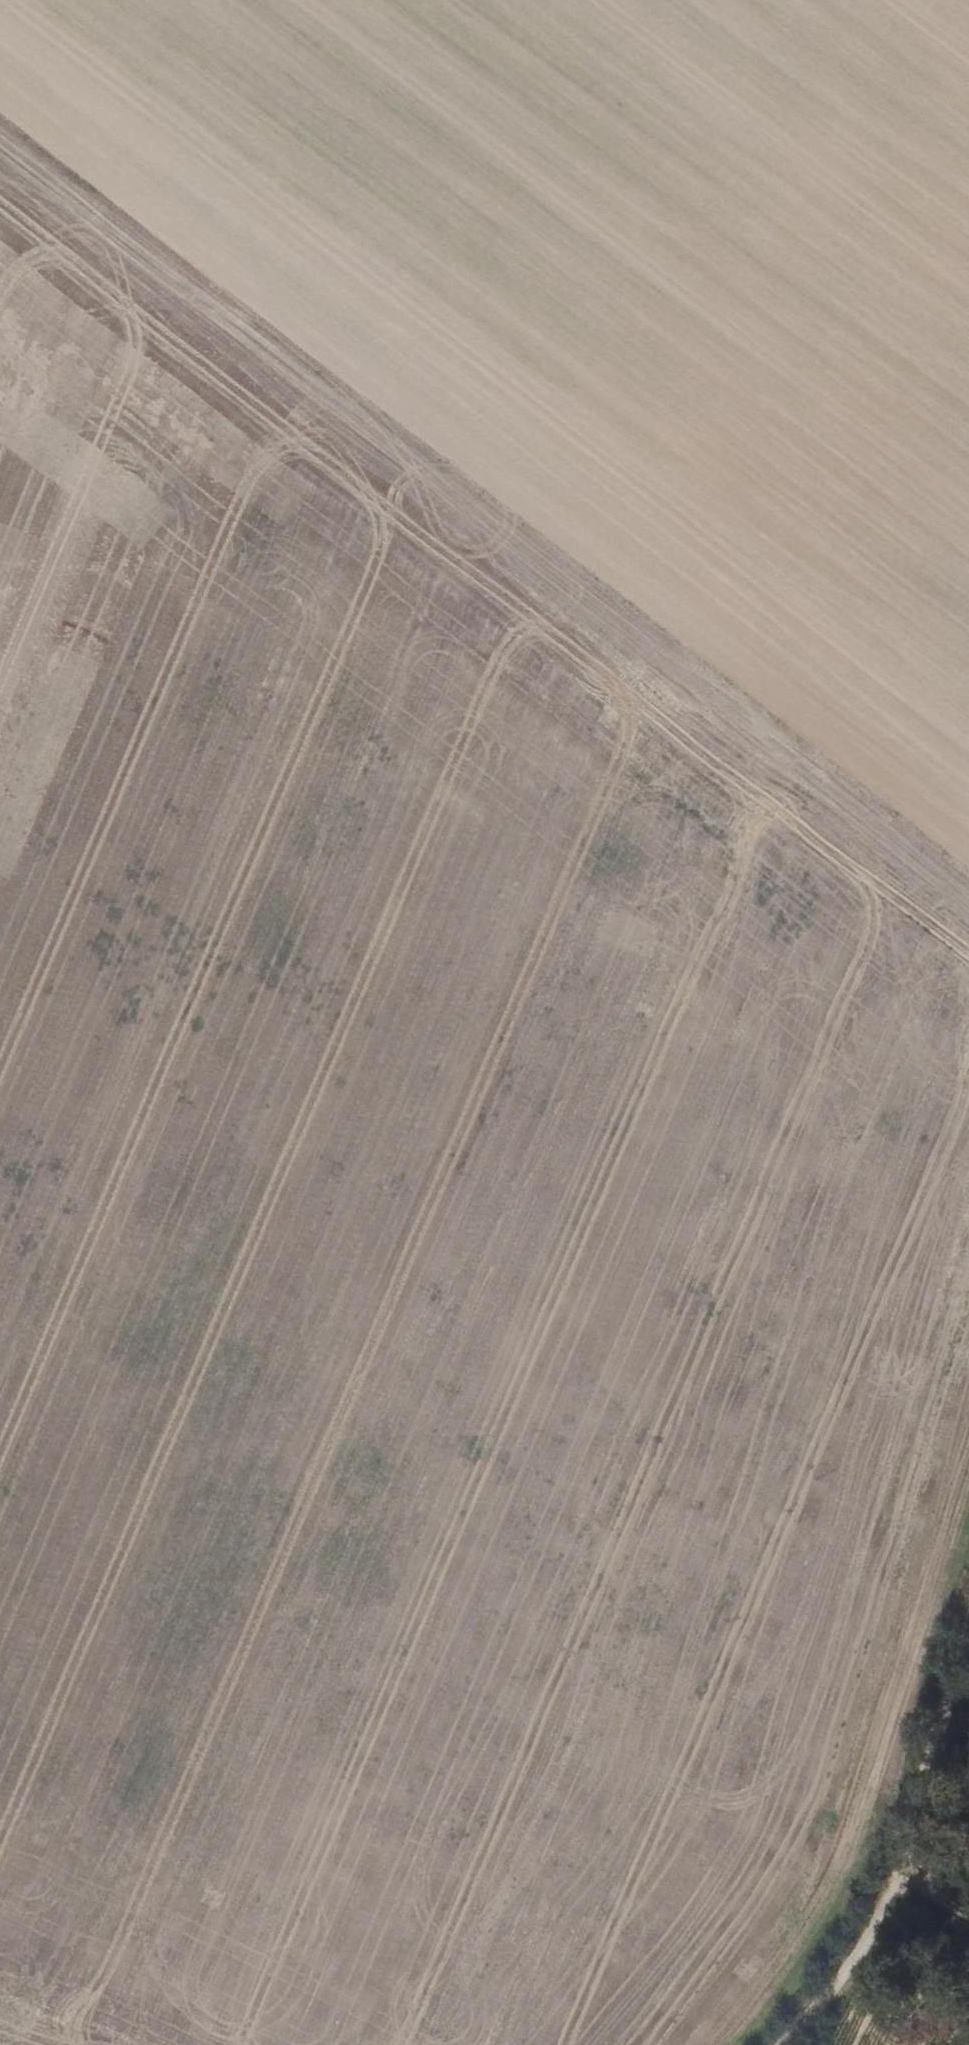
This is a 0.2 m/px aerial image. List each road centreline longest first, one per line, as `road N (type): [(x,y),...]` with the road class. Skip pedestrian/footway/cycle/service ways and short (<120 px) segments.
road 1 (track): [(968,1690),(901,1917)]
road 2 (track): [(795,2044),(901,1917)]

